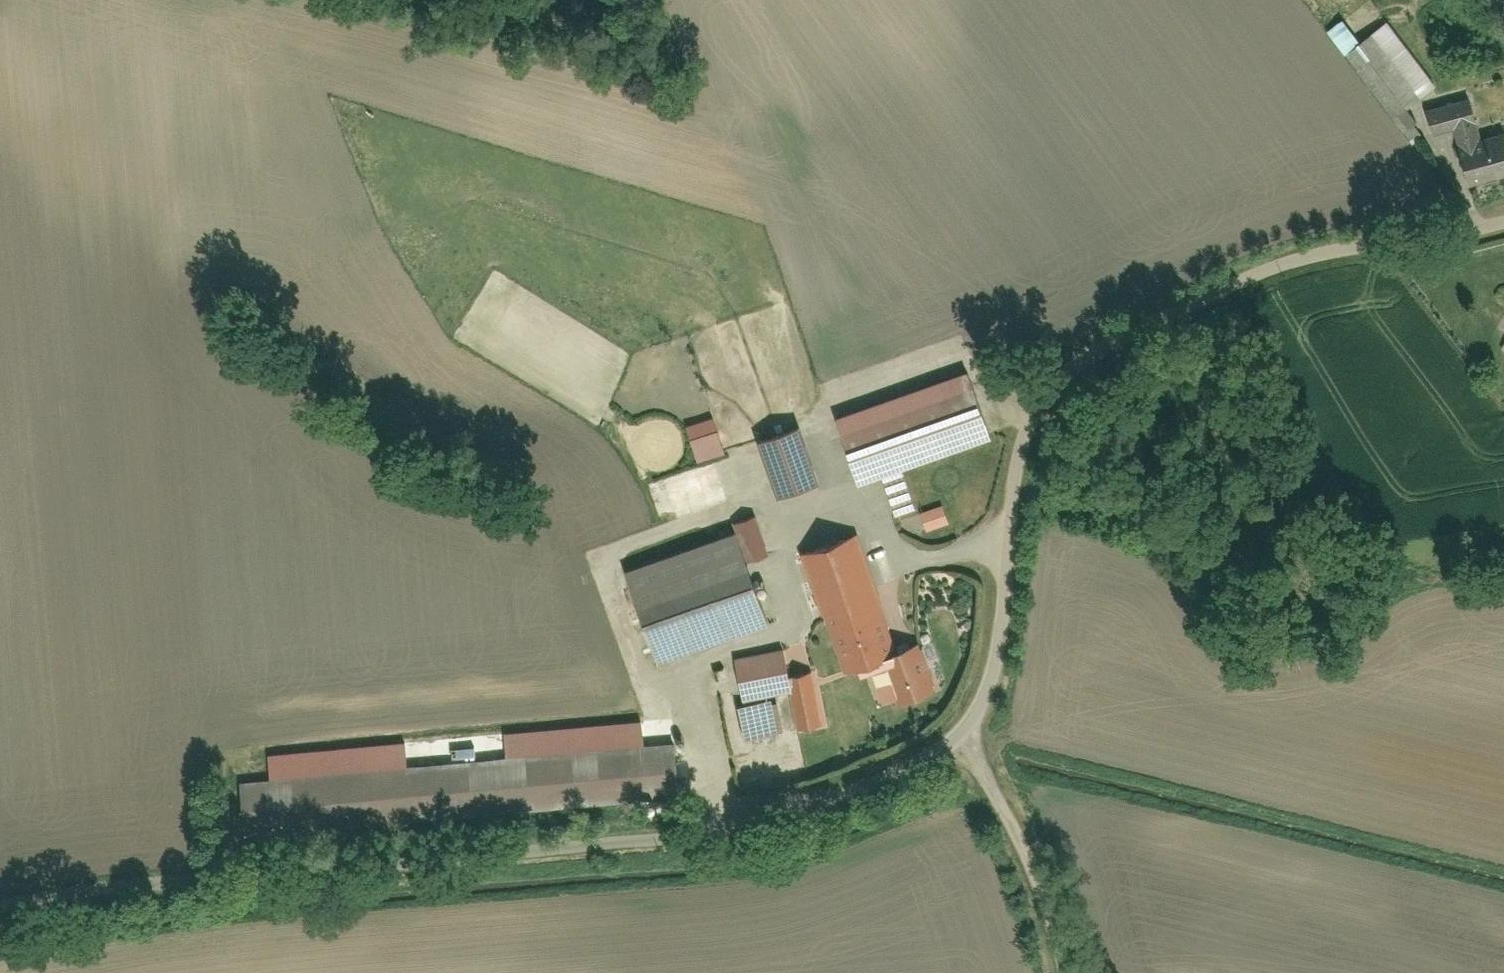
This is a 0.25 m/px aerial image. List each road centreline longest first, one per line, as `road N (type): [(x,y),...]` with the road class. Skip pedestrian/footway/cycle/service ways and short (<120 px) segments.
road 1 (residential): [(0,903),(214,875),(616,843),(848,789),(957,735)]
road 2 (residential): [(957,735),(994,646),(1011,450),(1030,403),(1071,357),(1255,273),(1503,218)]
road 3 (track): [(685,490),(538,0)]
road 4 (unclassified): [(957,735),(1025,850),(1064,972)]

